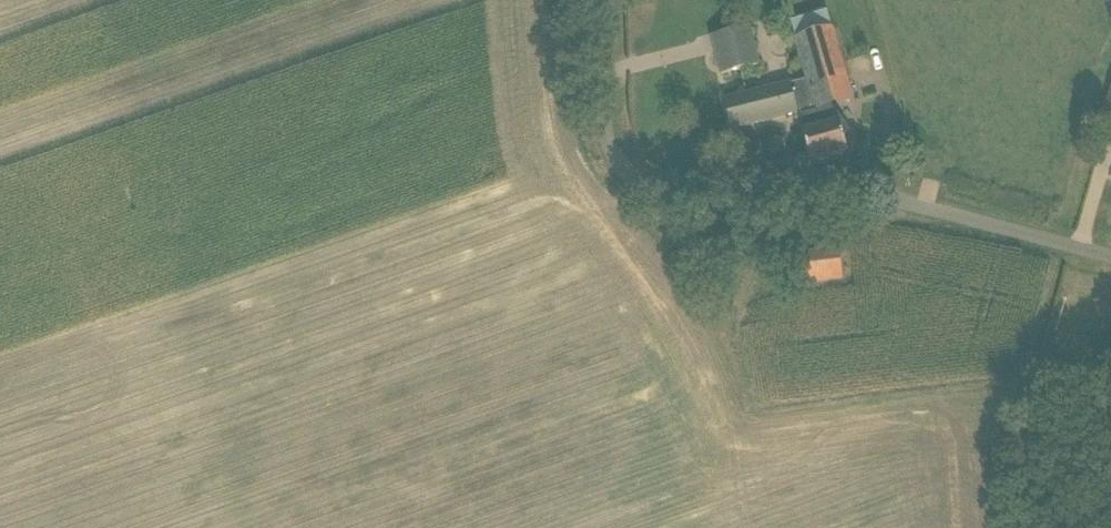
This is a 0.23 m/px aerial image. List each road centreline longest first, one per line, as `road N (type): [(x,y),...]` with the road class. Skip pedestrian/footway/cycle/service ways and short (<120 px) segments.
road 1 (unclassified): [(589,0),(606,149),(654,195),(880,203),(1110,258)]

